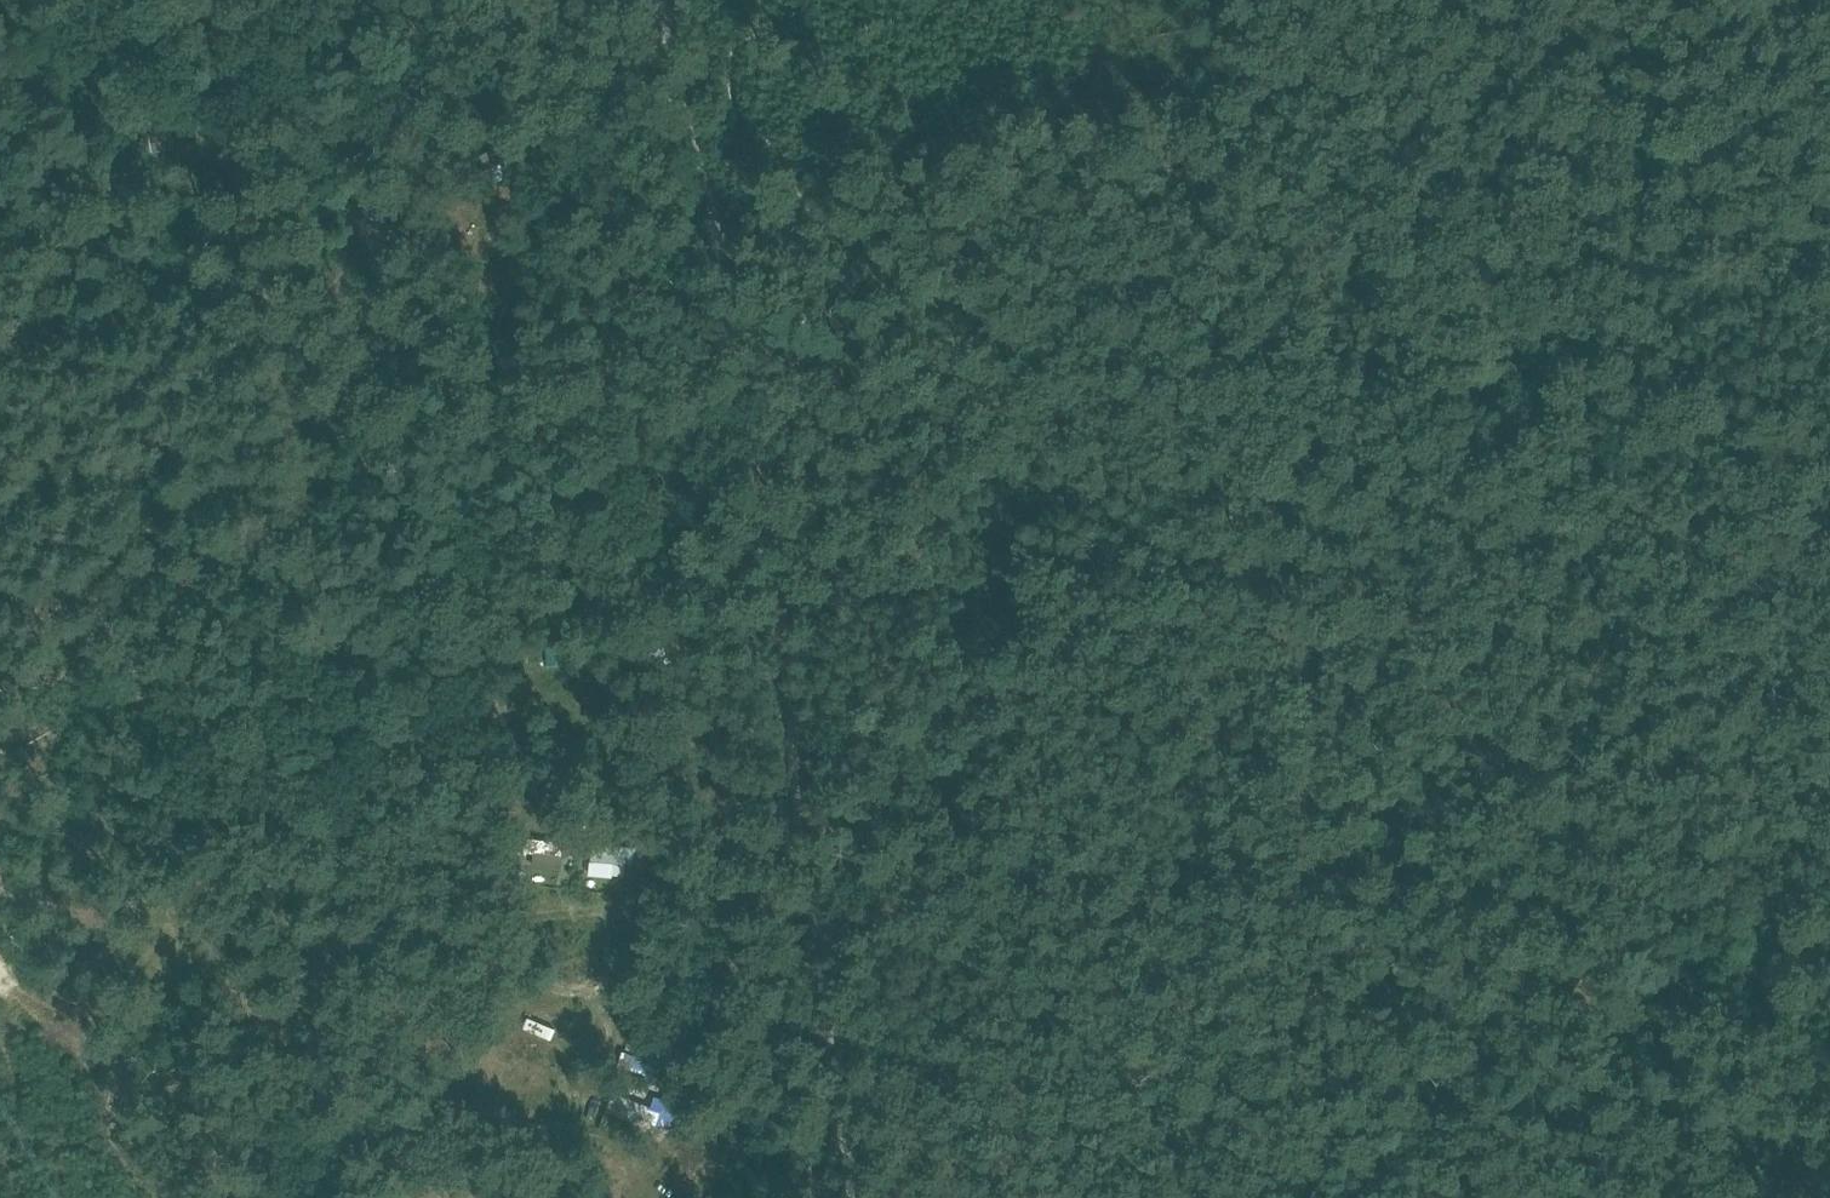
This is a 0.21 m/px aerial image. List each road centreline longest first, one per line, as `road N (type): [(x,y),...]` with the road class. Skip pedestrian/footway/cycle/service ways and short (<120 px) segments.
road 1 (track): [(662,0),(782,598),(848,1197)]
road 2 (track): [(1370,1197),(1829,851)]

